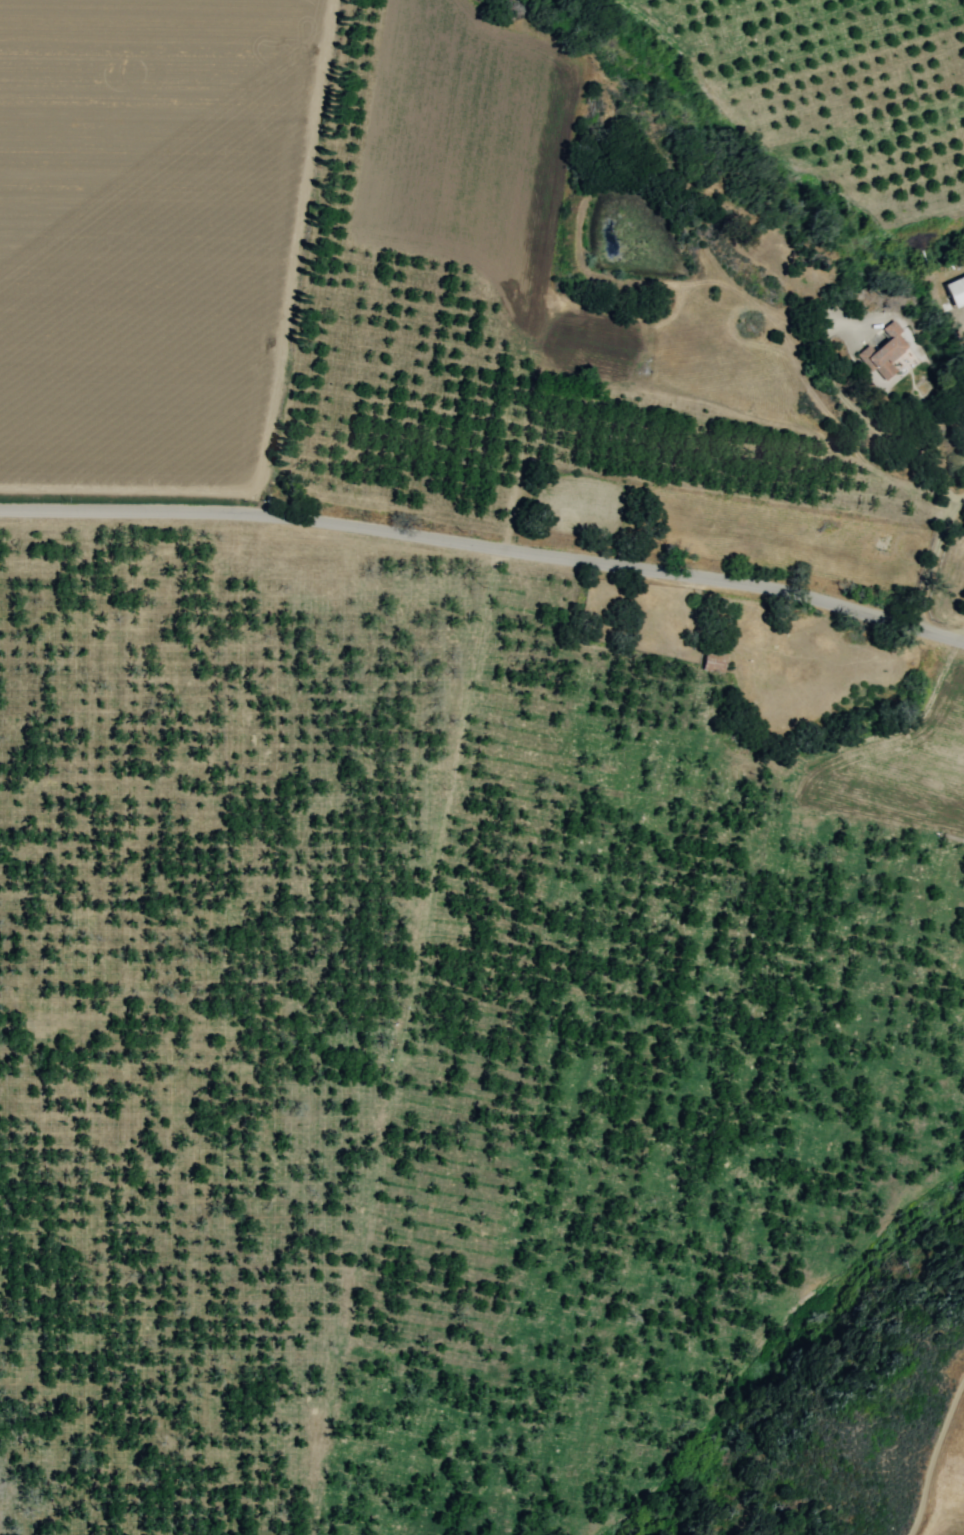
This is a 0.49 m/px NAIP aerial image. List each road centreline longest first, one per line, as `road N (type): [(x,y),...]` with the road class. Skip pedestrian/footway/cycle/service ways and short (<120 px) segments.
road 1 (tertiary): [(0,519),(322,525),(747,588),(963,645)]
road 2 (residential): [(963,543),(930,472),(849,413),(816,369)]

